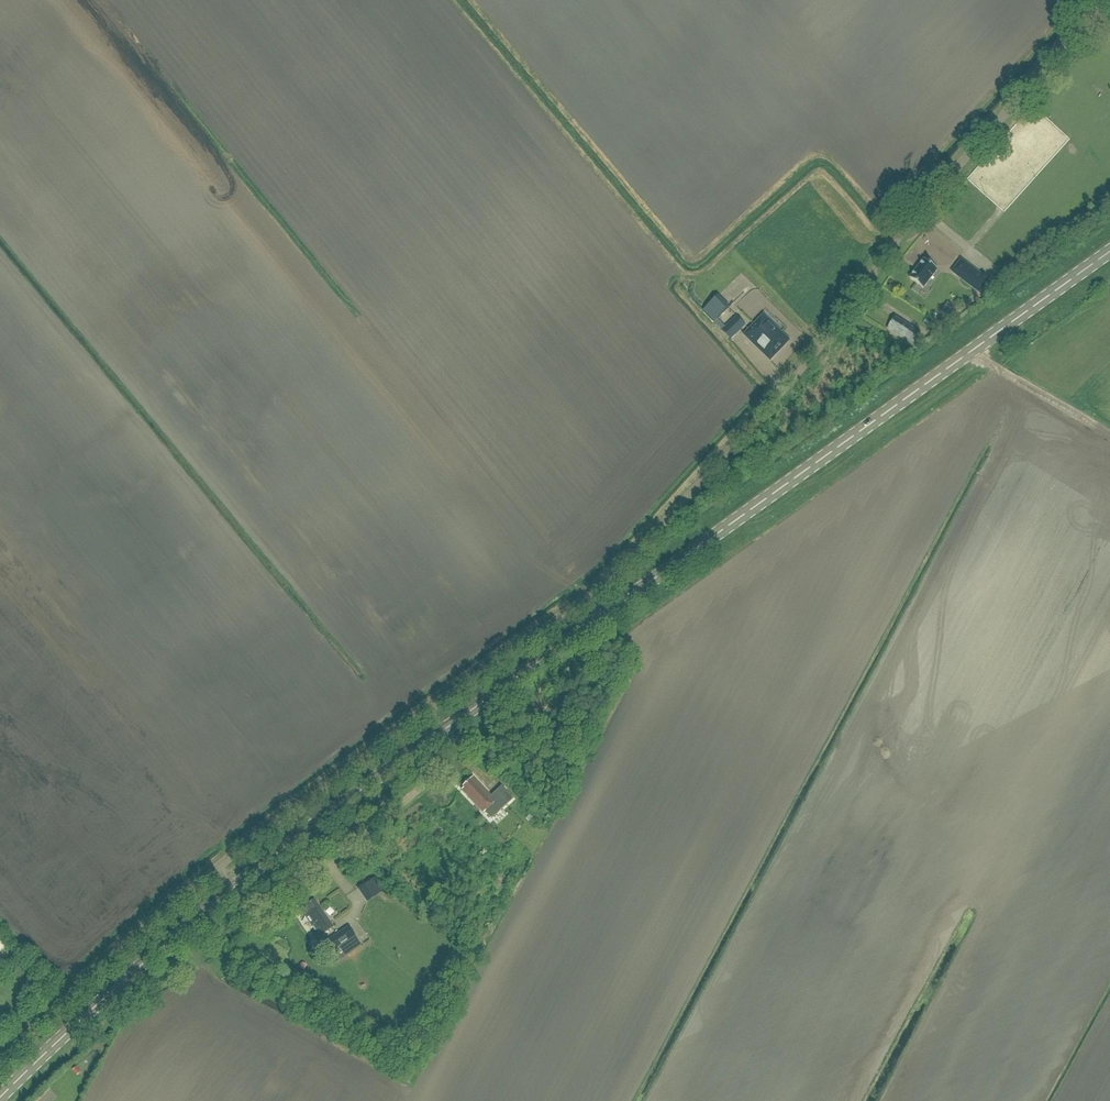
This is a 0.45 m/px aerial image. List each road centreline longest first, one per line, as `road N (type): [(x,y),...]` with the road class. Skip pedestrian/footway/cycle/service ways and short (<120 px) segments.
road 1 (unclassified): [(0,1065),(229,859),(598,589),(762,409),(984,132),(1107,0)]
road 2 (tertiary): [(0,1099),(244,875),(1109,251)]

